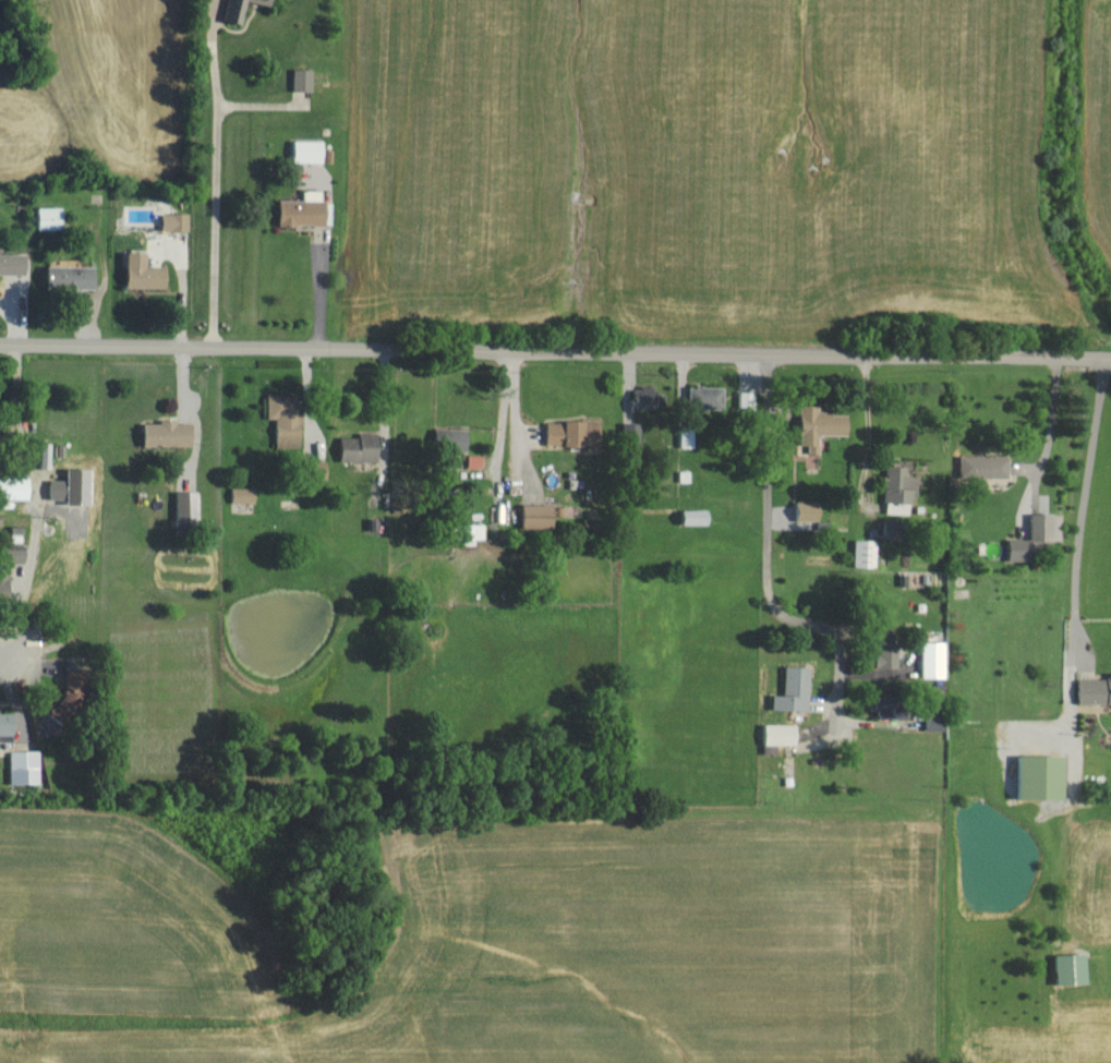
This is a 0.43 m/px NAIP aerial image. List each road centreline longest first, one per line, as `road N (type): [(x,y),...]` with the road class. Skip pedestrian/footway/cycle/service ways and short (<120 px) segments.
road 1 (tertiary): [(0,344),(1110,356)]
road 2 (residential): [(768,354),(769,590),(776,609),(835,639),(834,730)]

